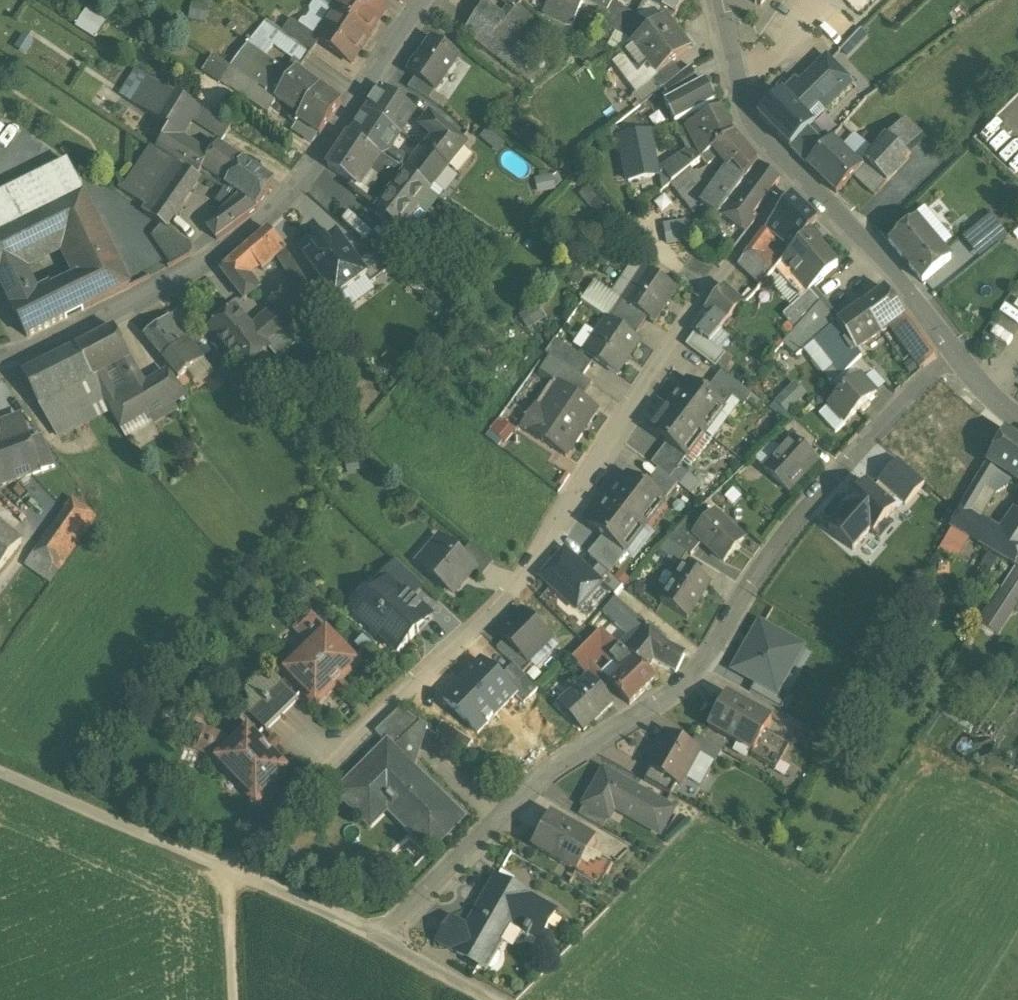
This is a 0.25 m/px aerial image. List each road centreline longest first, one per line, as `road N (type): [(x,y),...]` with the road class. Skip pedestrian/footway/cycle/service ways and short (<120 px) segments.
road 1 (residential): [(232,864),(512,594),(697,311),(798,177)]
road 2 (residential): [(397,935),(549,771),(684,685),(765,563),(954,352)]
road 3 (residential): [(428,0),(328,151),(269,219),(144,301),(0,364)]
road 4 (unclassified): [(0,768),(232,864)]
road 5 (residential): [(954,352),(855,232),(798,177)]
road 6 (residential): [(798,177),(751,119),(720,0)]
road 7 (unclassified): [(232,864),(397,935)]
road 8 (track): [(232,864),(238,999)]

